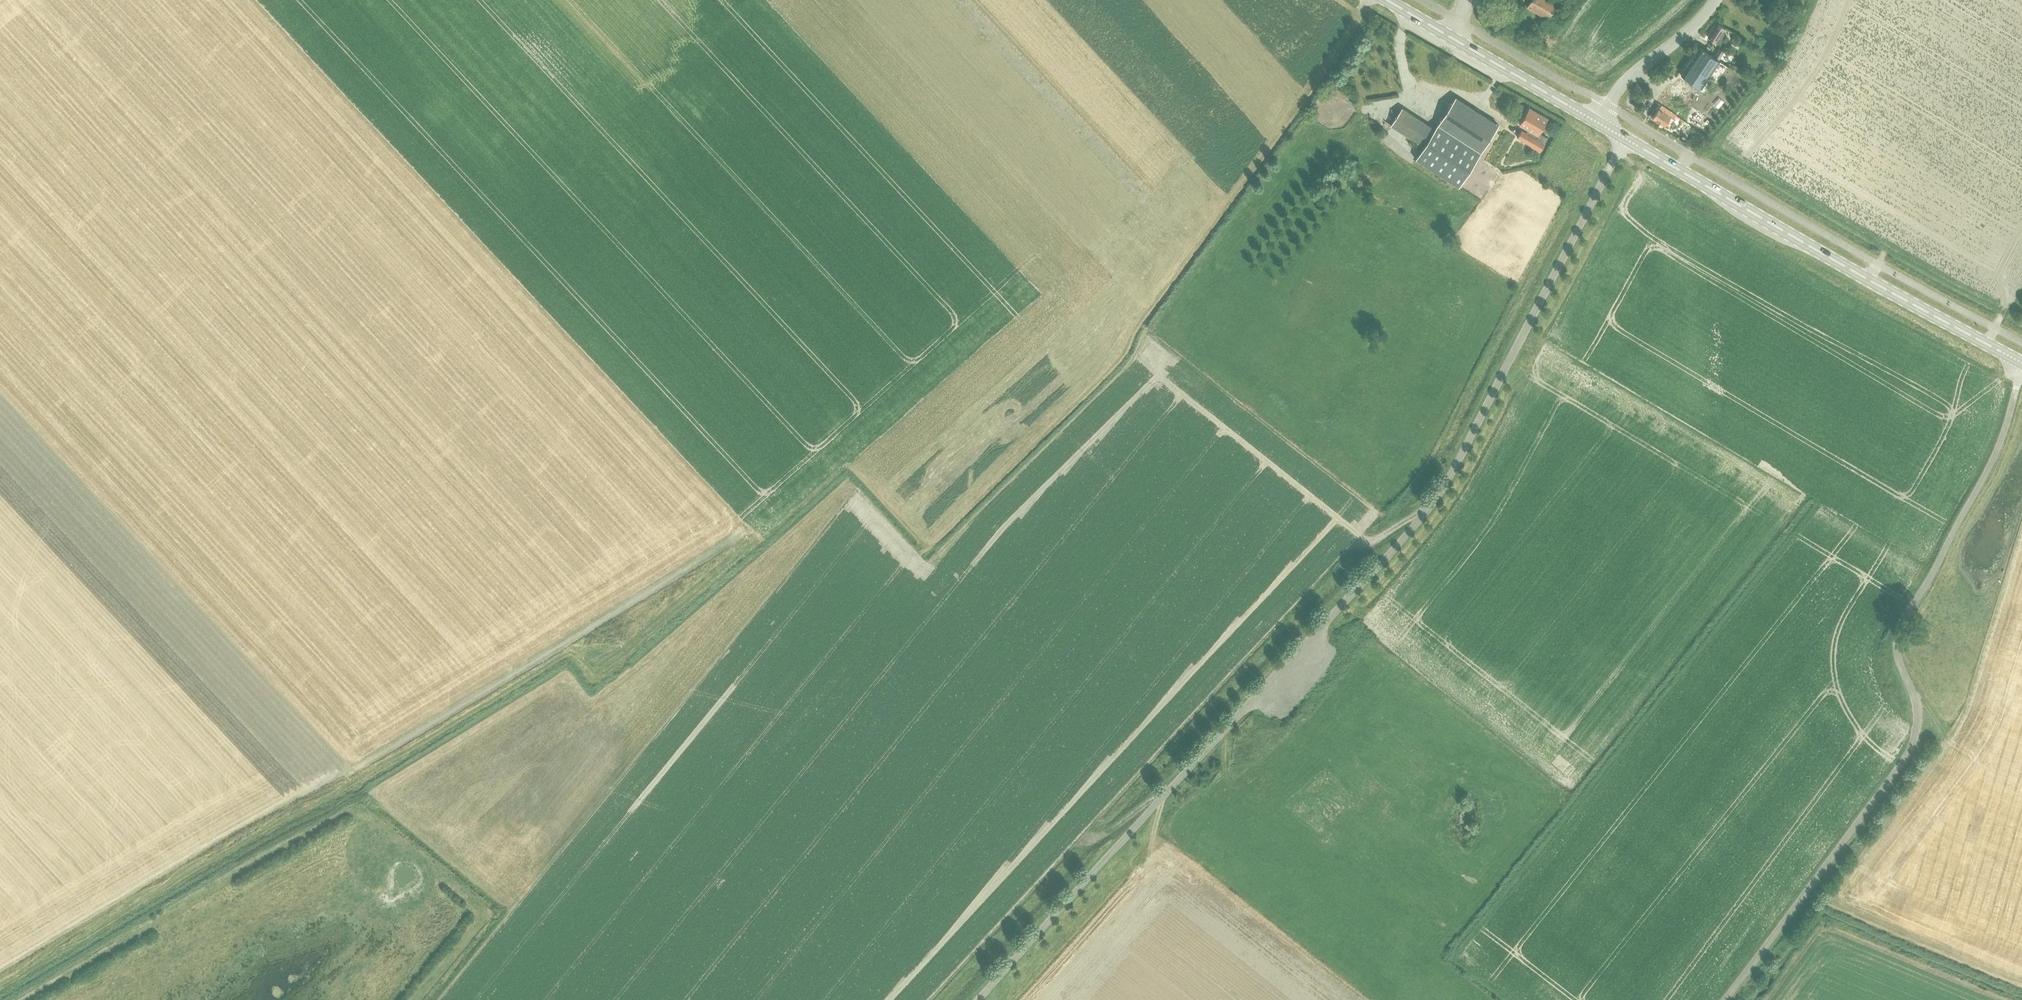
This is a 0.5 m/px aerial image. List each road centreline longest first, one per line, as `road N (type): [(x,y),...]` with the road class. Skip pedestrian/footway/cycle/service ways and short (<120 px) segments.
road 1 (track): [(978,999),(1432,506),(1625,138)]
road 2 (unclassified): [(2021,373),(1994,455),(1899,629),(1898,659),(1918,705),(1916,739),(1729,999)]
road 3 (secondary): [(1595,121),(2021,363)]
road 4 (secondary): [(1387,0),(1595,121)]
road 5 (unclassified): [(1595,121),(1629,78),(1716,0)]

